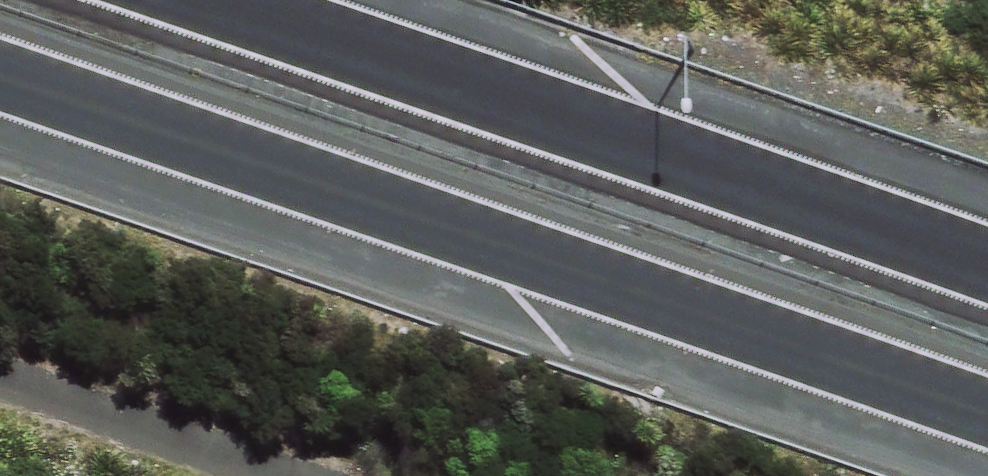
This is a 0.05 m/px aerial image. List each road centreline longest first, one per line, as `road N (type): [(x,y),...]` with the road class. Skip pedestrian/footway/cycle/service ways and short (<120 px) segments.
road 1 (motorway): [(987,453),(0,91)]
road 2 (motorway): [(257,0),(987,253)]

